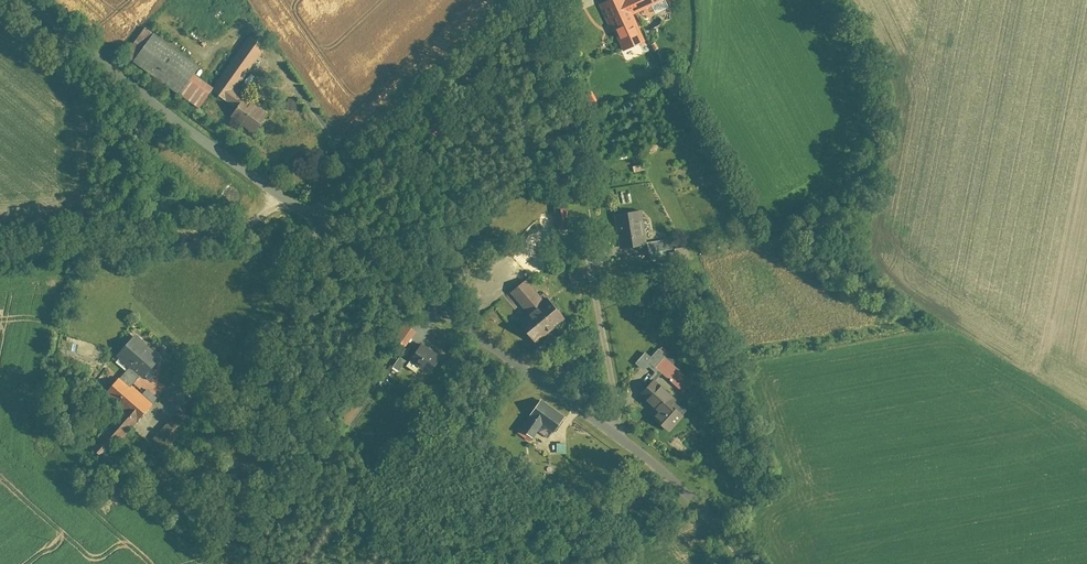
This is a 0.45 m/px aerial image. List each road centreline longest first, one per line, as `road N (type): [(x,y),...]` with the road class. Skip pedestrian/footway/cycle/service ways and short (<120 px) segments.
road 1 (unclassified): [(318,224),(612,437),(699,509),(742,563)]
road 2 (unclassified): [(222,563),(220,521),(318,224)]
road 3 (unclassified): [(28,0),(283,201)]
road 4 (unclassified): [(312,218),(543,0)]
road 5 (unclassified): [(0,257),(235,235),(283,201)]

